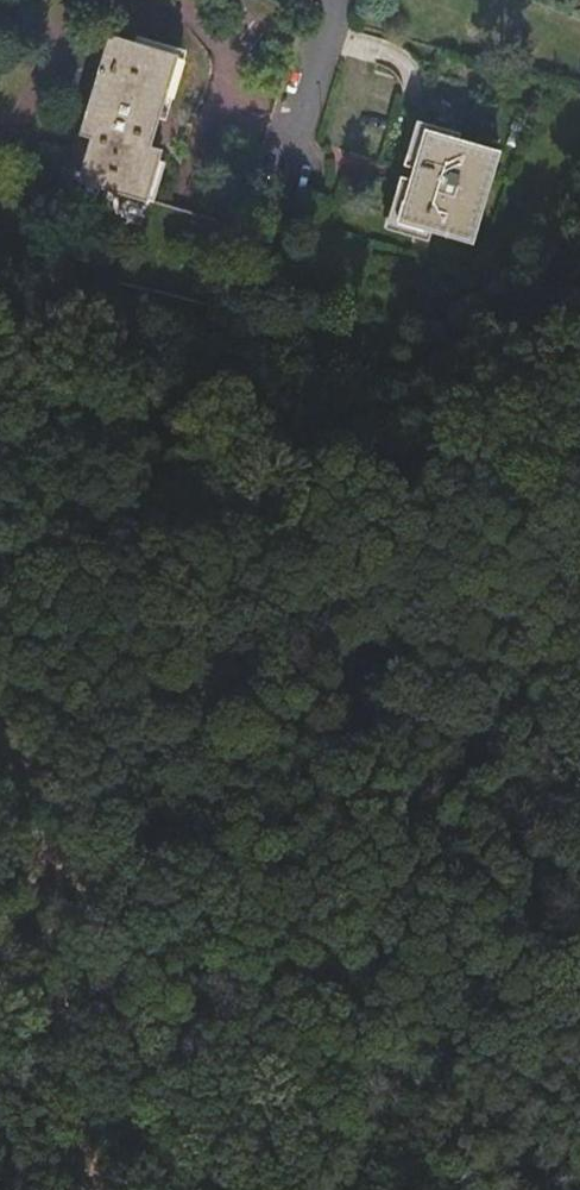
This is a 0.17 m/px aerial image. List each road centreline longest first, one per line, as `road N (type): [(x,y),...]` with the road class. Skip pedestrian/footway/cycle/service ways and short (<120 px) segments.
road 1 (track): [(579,288),(426,366),(0,289)]
road 2 (track): [(26,815),(208,1012),(332,1126),(428,1189)]
road 3 (track): [(110,1189),(26,815)]
road 4 (residential): [(278,176),(331,0)]

